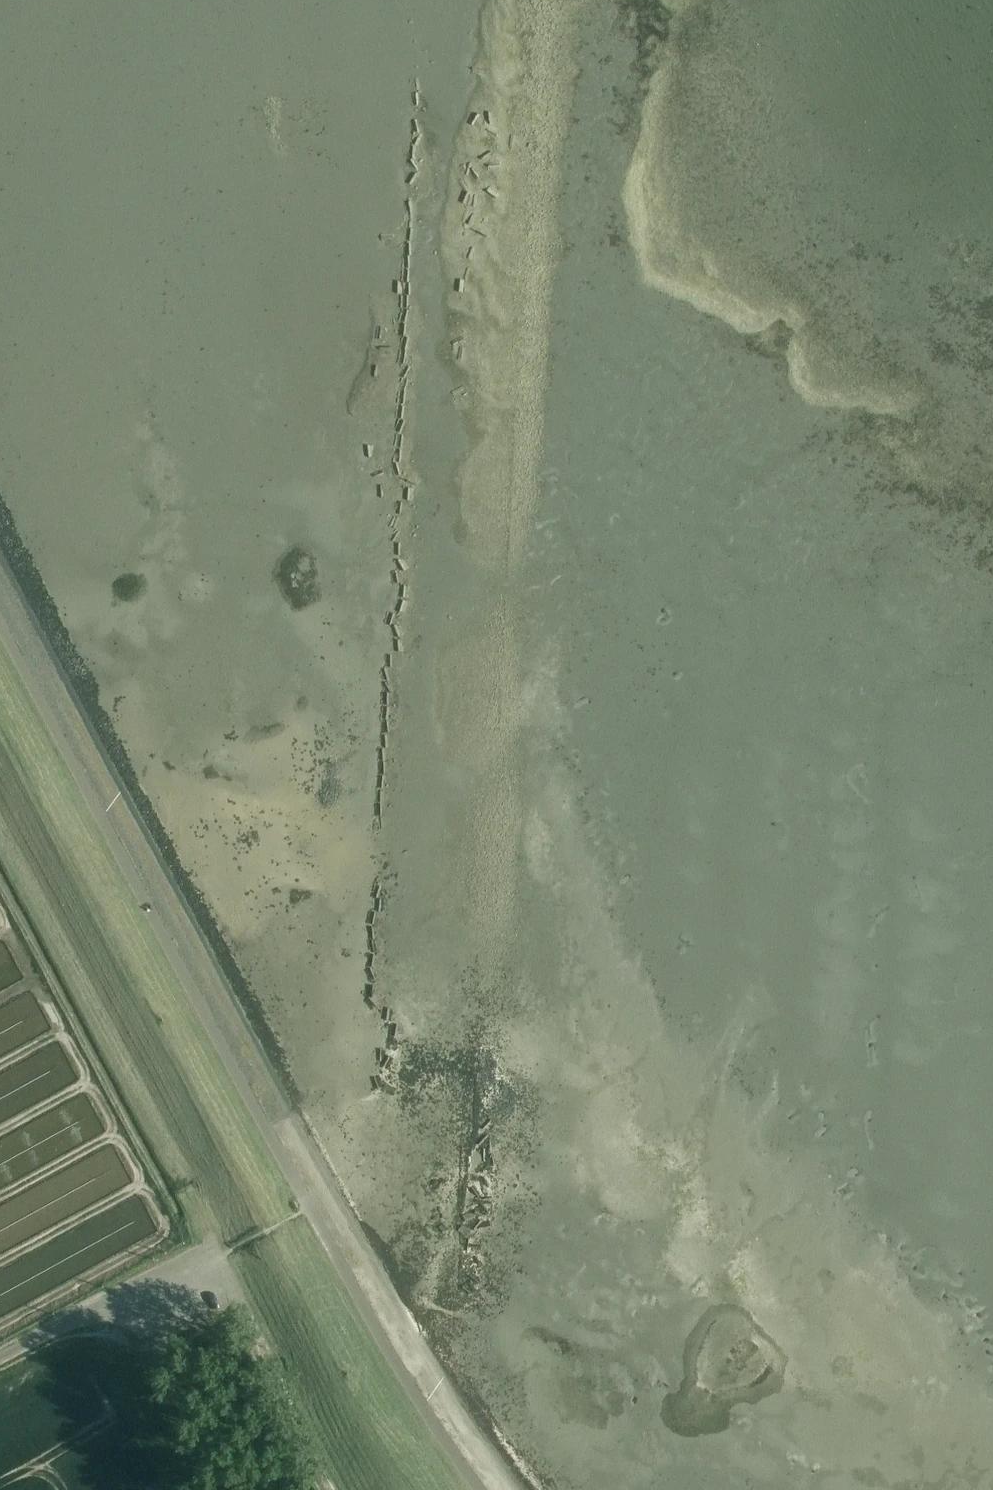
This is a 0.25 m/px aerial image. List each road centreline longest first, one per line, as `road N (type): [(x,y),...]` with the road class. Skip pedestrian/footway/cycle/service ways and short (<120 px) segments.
road 1 (track): [(210,1229),(0,834)]
road 2 (unclassified): [(212,1260),(100,1306),(0,1360)]
road 3 (track): [(331,1489),(260,1341)]

